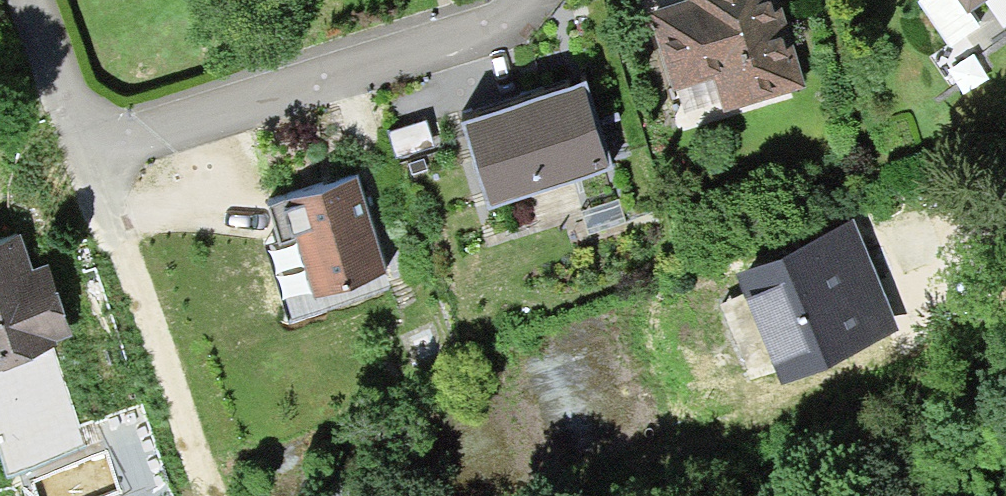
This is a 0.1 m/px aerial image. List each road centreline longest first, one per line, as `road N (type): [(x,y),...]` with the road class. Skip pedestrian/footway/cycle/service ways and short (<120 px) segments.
road 1 (residential): [(32,0),(67,98),(98,141),(138,138),(448,39),(515,0)]
road 2 (track): [(98,141),(102,198),(221,495)]

